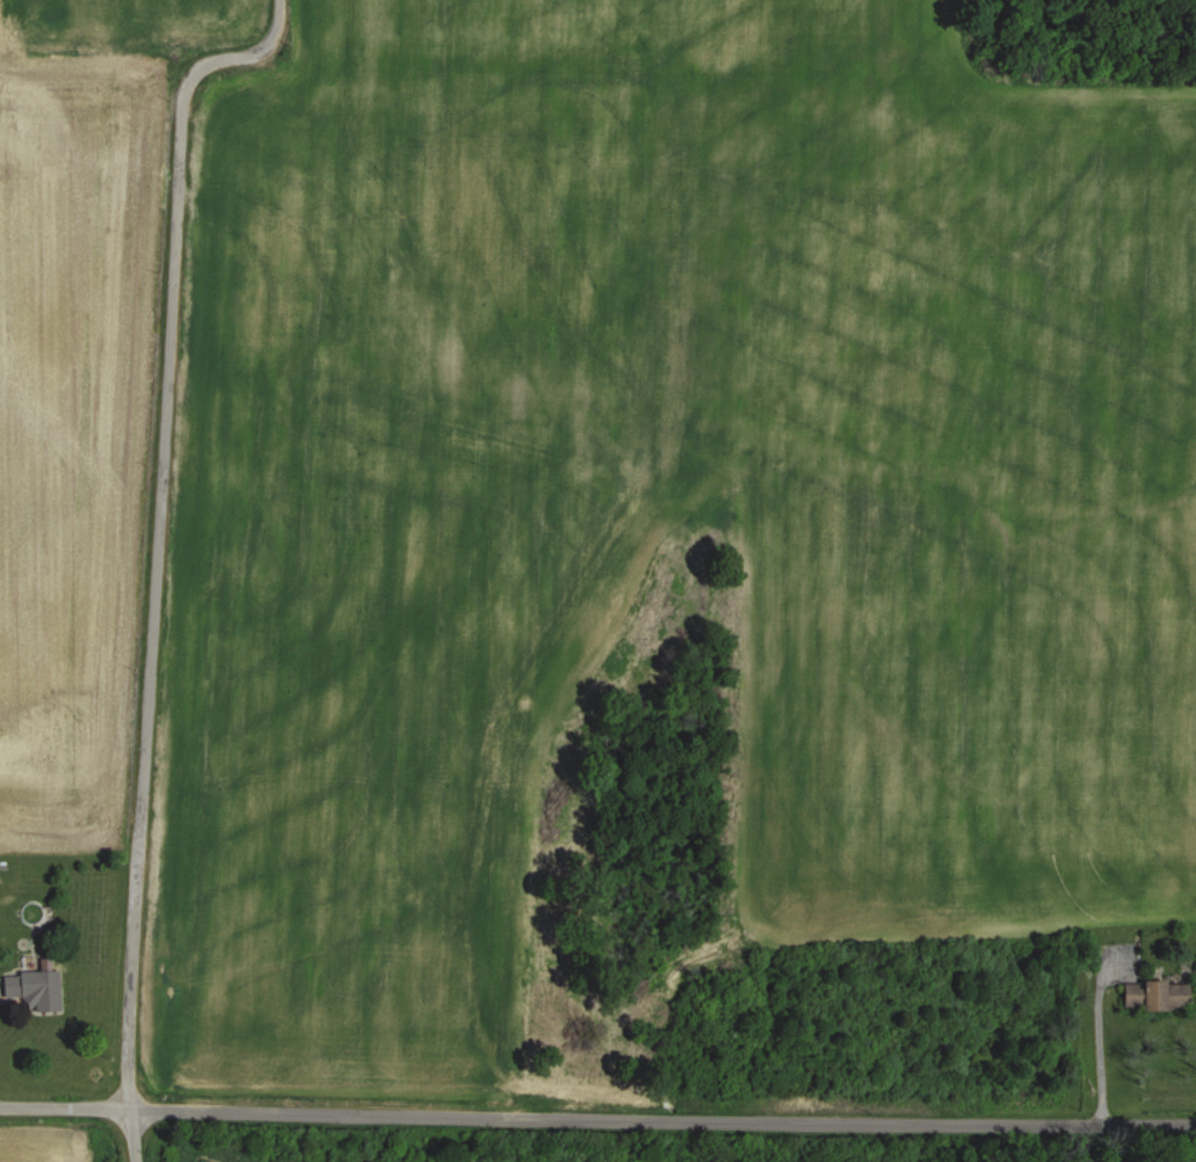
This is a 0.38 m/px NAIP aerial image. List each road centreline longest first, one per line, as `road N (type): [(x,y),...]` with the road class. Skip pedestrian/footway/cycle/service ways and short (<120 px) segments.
road 1 (residential): [(1195,1120),(0,1109)]
road 2 (residential): [(278,0),(279,31),(269,47),(205,65),(183,99),(133,926),(130,1110)]

